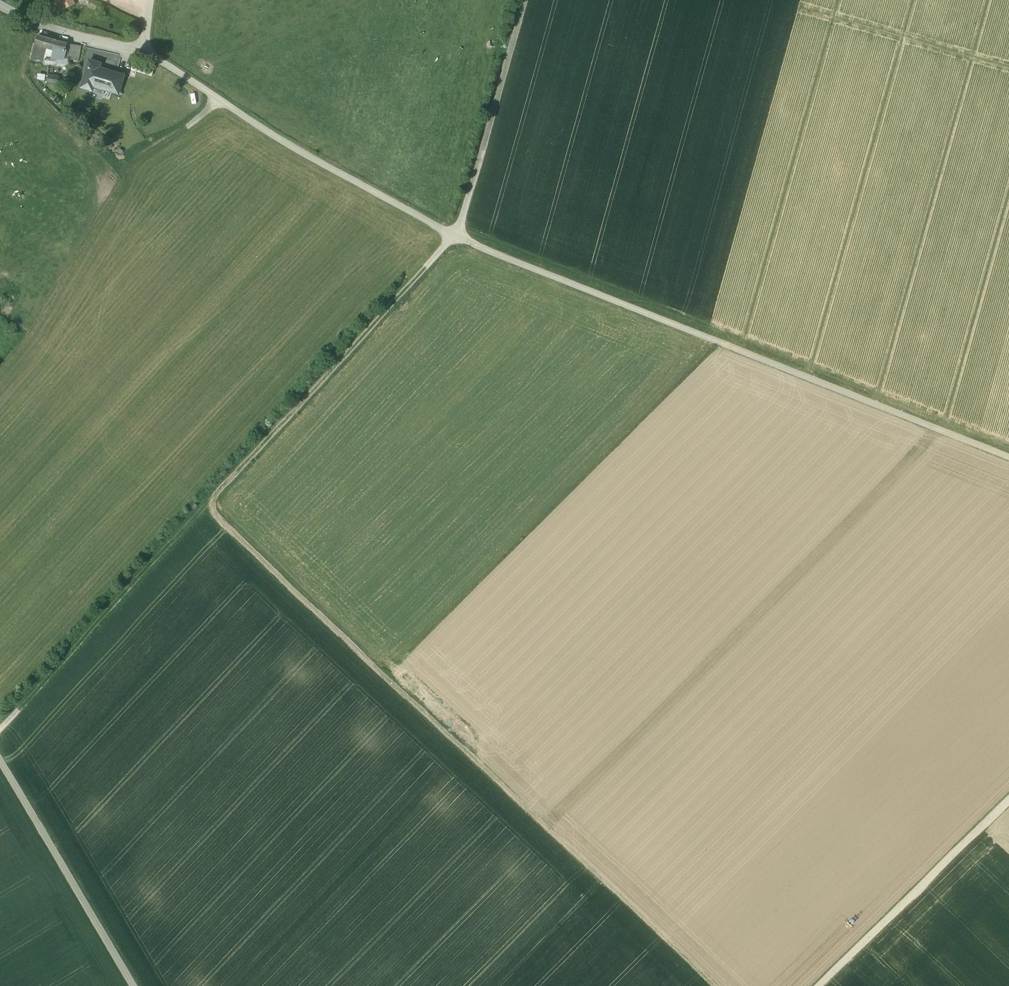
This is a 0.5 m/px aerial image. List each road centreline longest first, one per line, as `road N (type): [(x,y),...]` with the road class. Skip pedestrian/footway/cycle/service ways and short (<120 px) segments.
road 1 (track): [(523,0),(454,236),(0,729)]
road 2 (track): [(206,506),(713,985)]
road 3 (track): [(454,236),(1008,456)]
road 4 (track): [(1008,801),(822,985)]
road 5 (unclassified): [(131,985),(0,761)]
road 6 (track): [(883,0),(1008,36)]
road 7 (track): [(219,100),(192,132),(128,179)]

